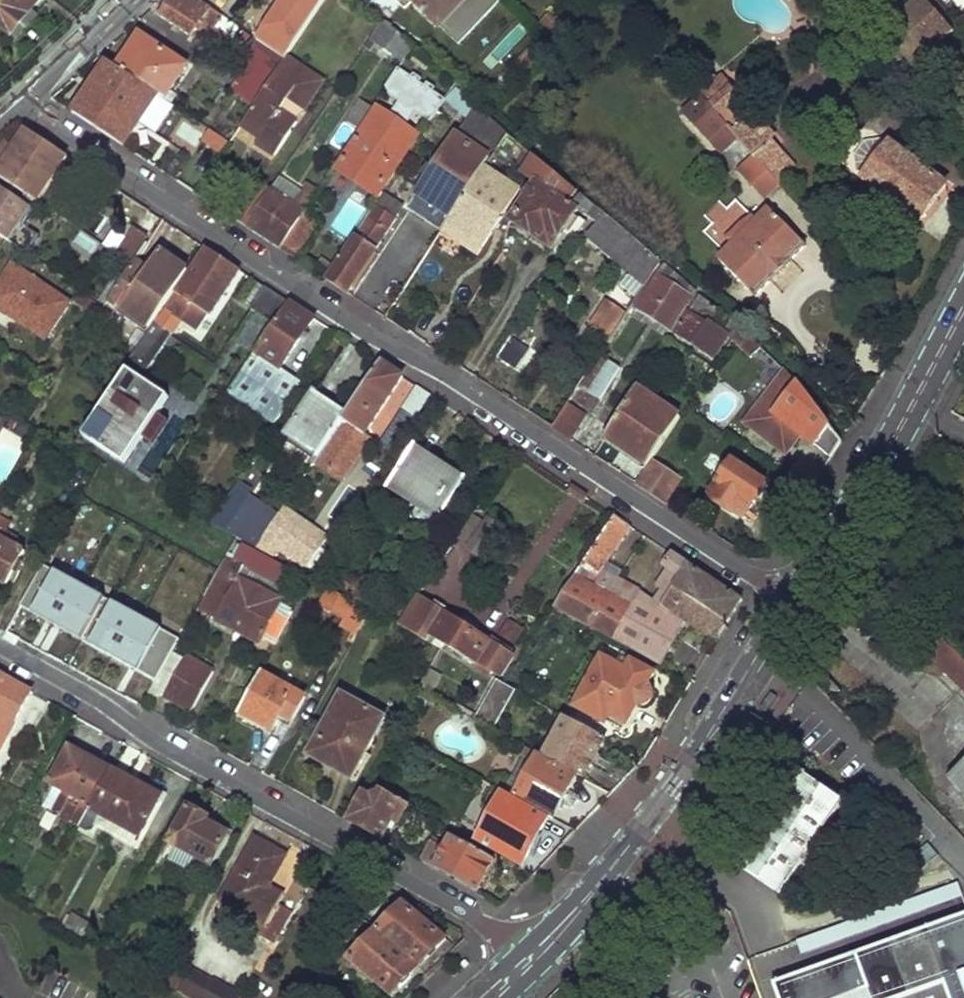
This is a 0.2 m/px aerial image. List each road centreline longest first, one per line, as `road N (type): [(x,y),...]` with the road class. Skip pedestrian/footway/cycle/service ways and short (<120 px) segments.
road 1 (residential): [(17,101),(796,601)]
road 2 (residential): [(533,958),(0,646)]
road 3 (primary): [(533,958),(675,788),(796,601)]
road 4 (primary): [(796,601),(963,309)]
road 5 (residential): [(122,0),(17,101)]

